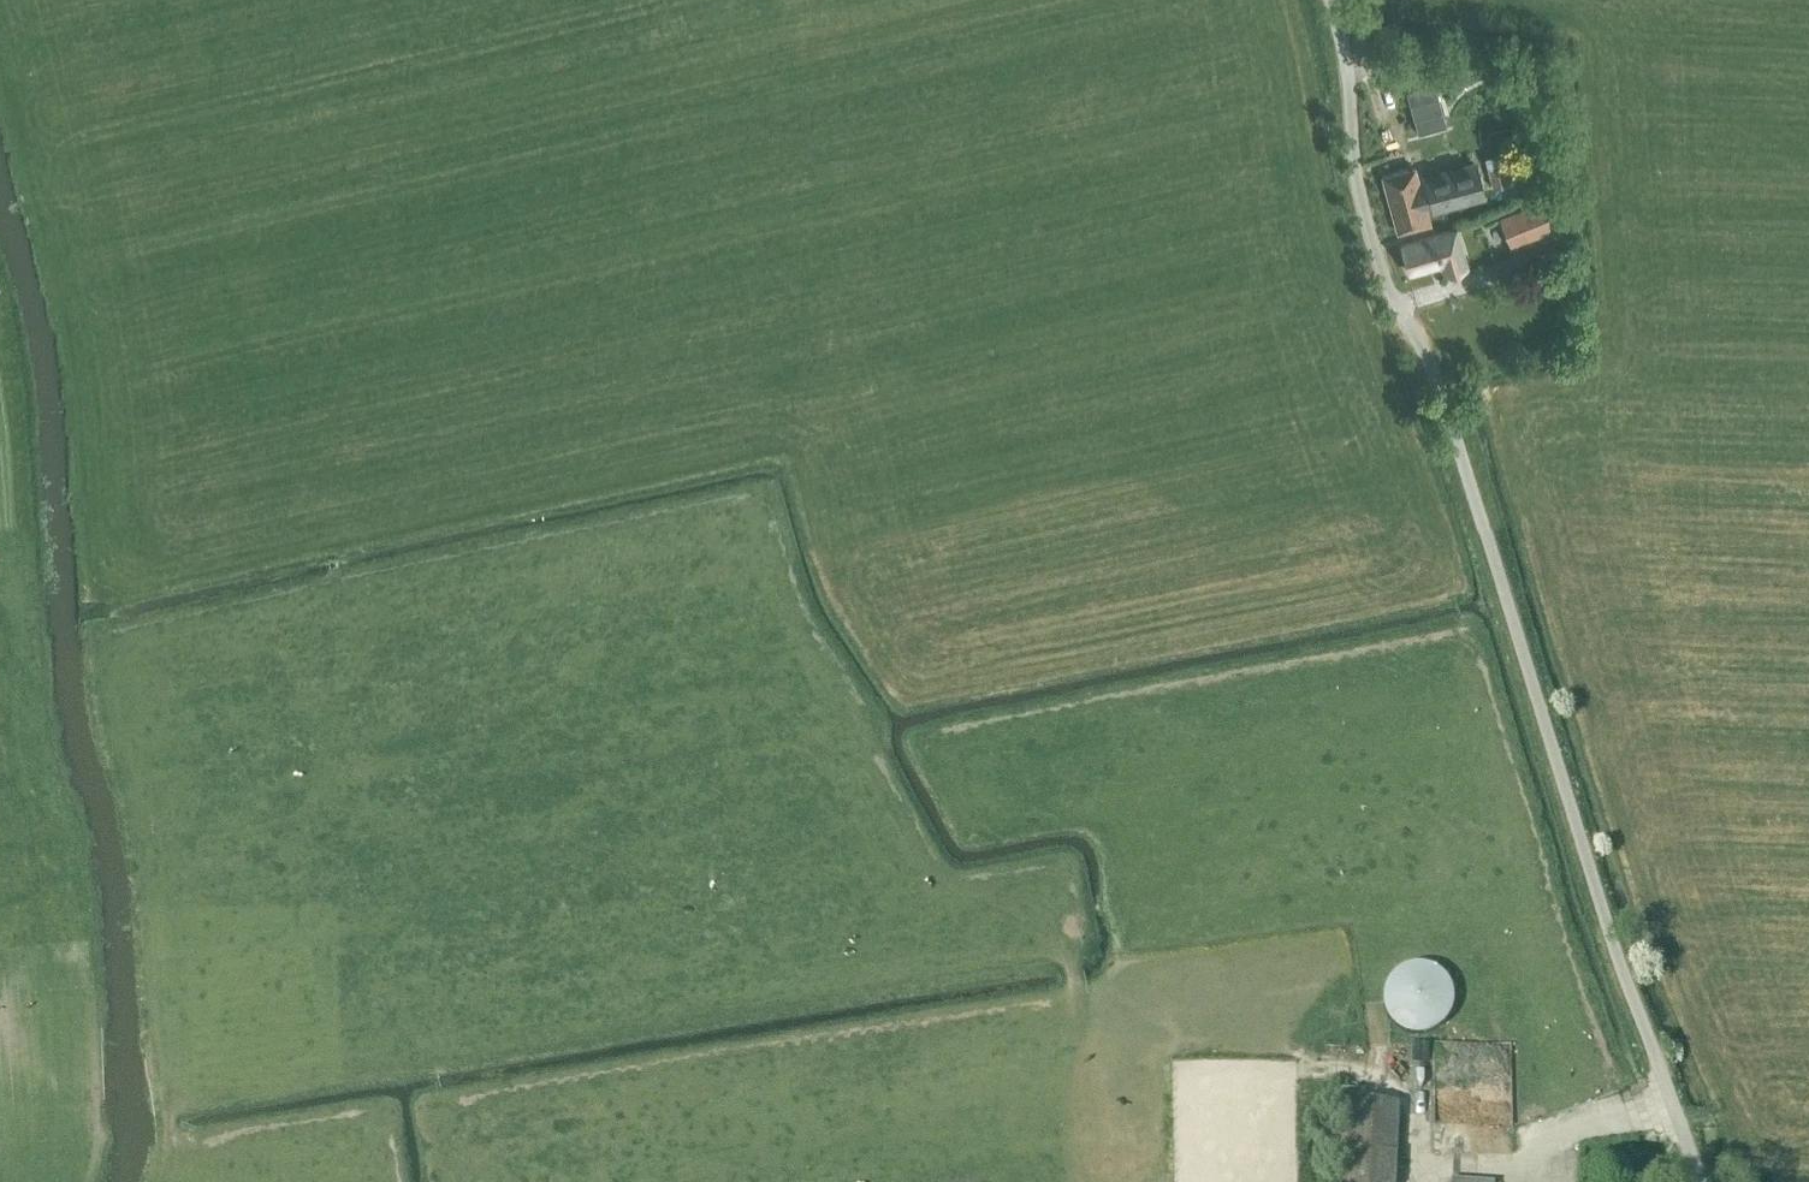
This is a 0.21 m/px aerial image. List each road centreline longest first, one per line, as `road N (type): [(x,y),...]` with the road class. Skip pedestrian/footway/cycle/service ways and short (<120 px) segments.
road 1 (unclassified): [(1695,1181),(1447,406),(1376,255),(1358,189),(1350,87),(1331,0)]

